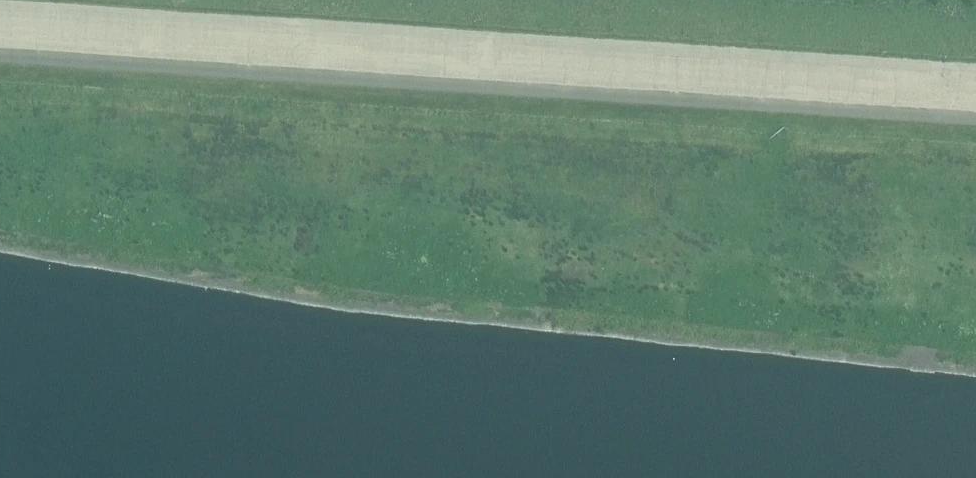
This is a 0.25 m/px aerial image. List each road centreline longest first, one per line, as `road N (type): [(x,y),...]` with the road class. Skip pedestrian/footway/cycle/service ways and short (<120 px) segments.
road 1 (unclassified): [(0,56),(975,121)]

